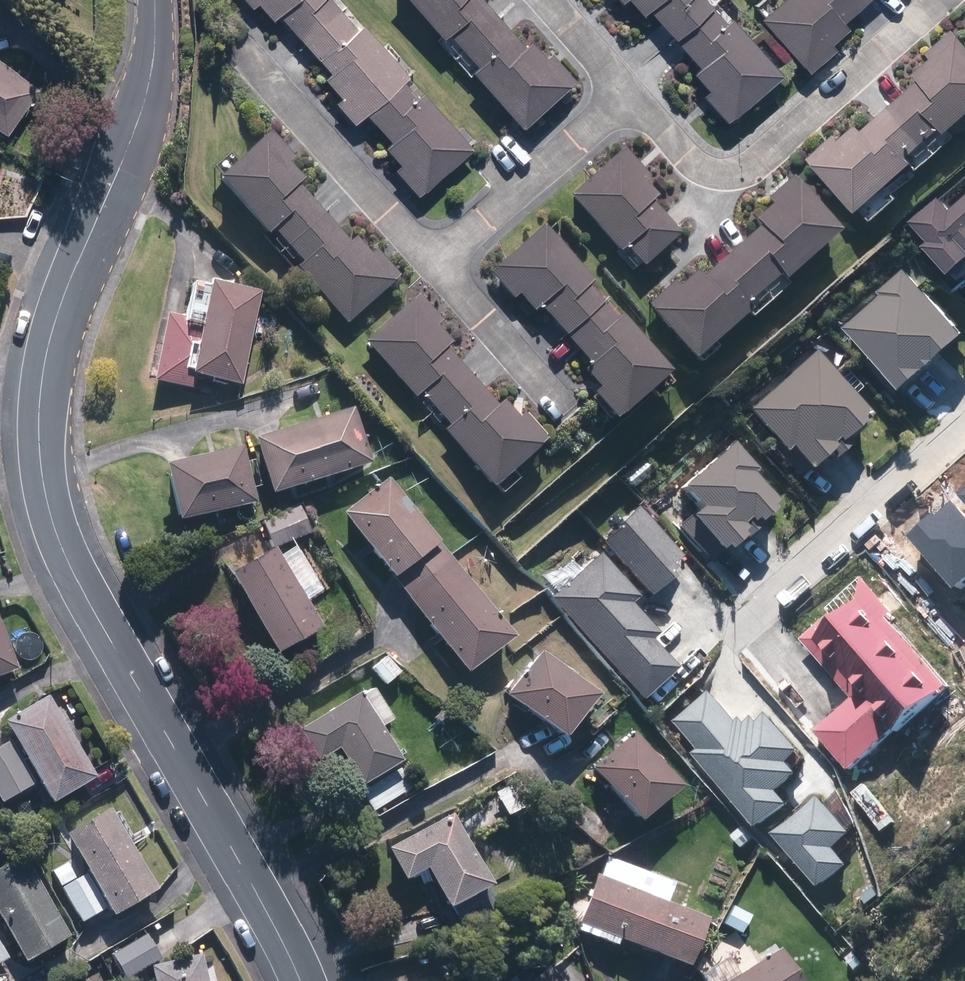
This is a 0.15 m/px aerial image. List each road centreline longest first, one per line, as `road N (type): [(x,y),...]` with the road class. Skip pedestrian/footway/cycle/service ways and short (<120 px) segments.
road 1 (residential): [(154,0),(143,106),(48,347),(39,457),(47,503),(92,610),(300,980)]
road 2 (residential): [(625,86),(691,161),(744,172),(940,0)]
road 3 (residential): [(247,50),(433,259)]
road 4 (residential): [(433,259),(625,86)]
road 5 (residential): [(433,259),(574,417)]

